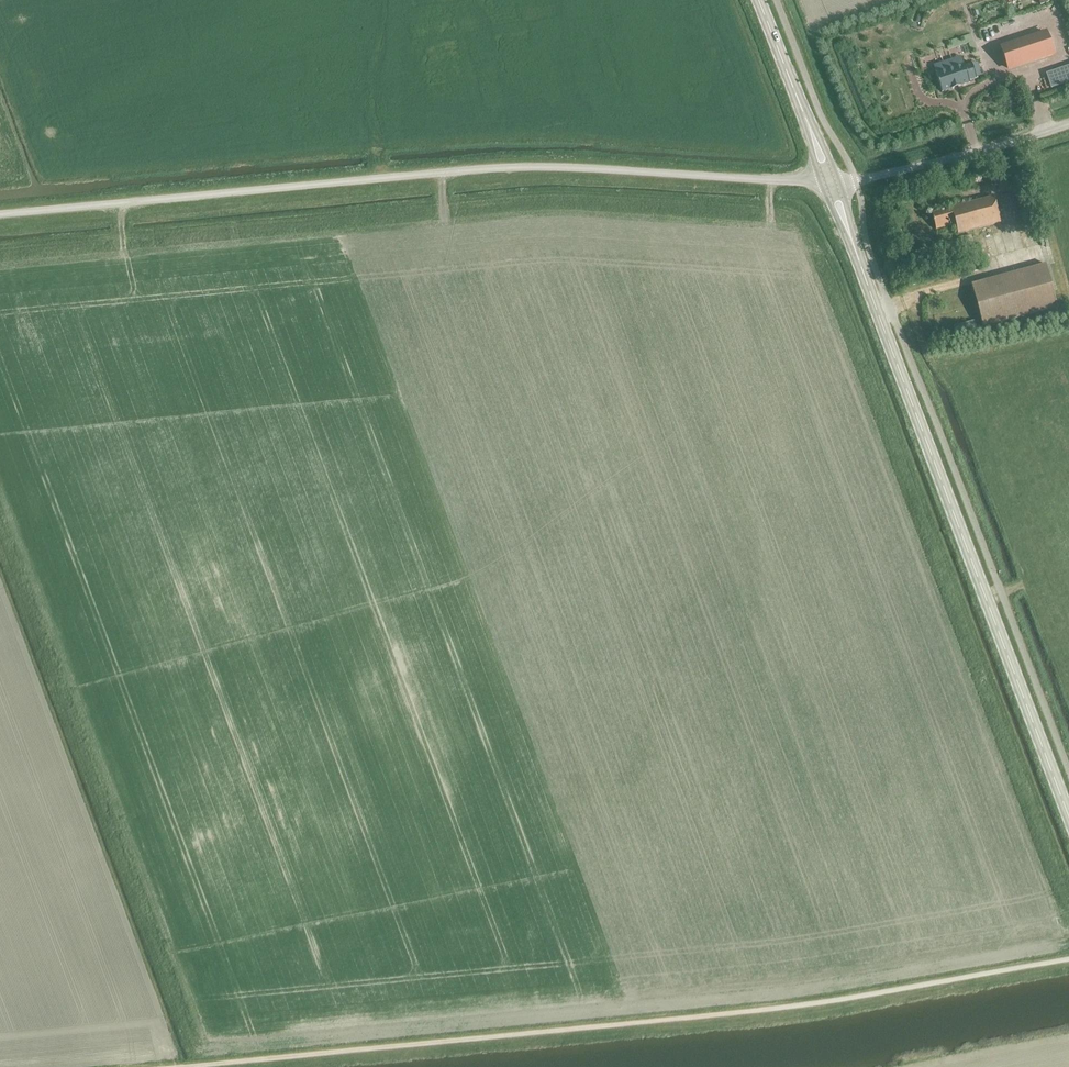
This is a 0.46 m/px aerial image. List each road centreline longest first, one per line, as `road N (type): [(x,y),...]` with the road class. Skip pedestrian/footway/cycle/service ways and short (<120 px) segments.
road 1 (unclassified): [(0,215),(523,165),(821,182)]
road 2 (secondary): [(853,243),(1068,816)]
road 3 (unclassified): [(837,182),(978,153),(1068,122)]
road 4 (secondary): [(756,0),(806,123)]

